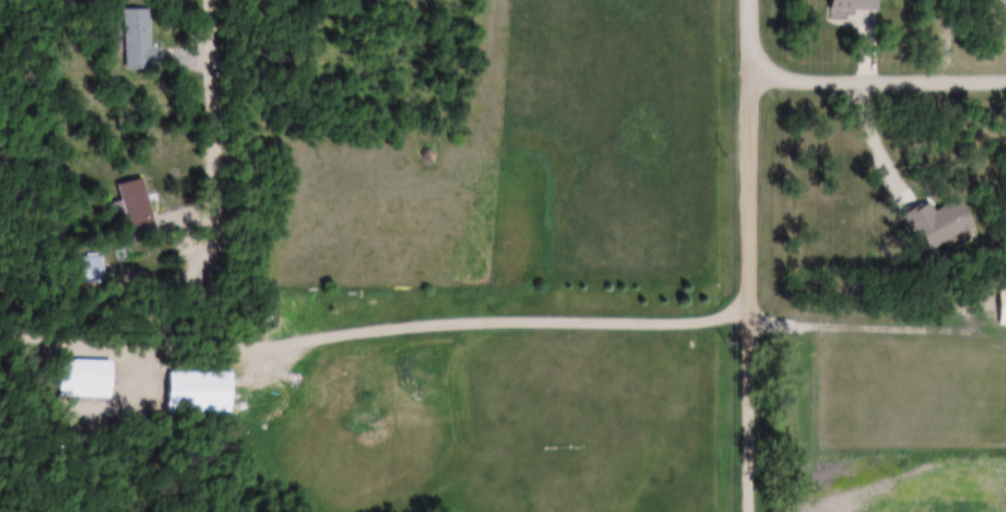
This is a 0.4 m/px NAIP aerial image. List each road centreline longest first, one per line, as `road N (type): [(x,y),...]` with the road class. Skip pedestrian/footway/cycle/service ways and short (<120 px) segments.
road 1 (residential): [(753,0),(753,308)]
road 2 (residential): [(753,77),(1005,77)]
road 3 (residential): [(214,0),(209,224)]

